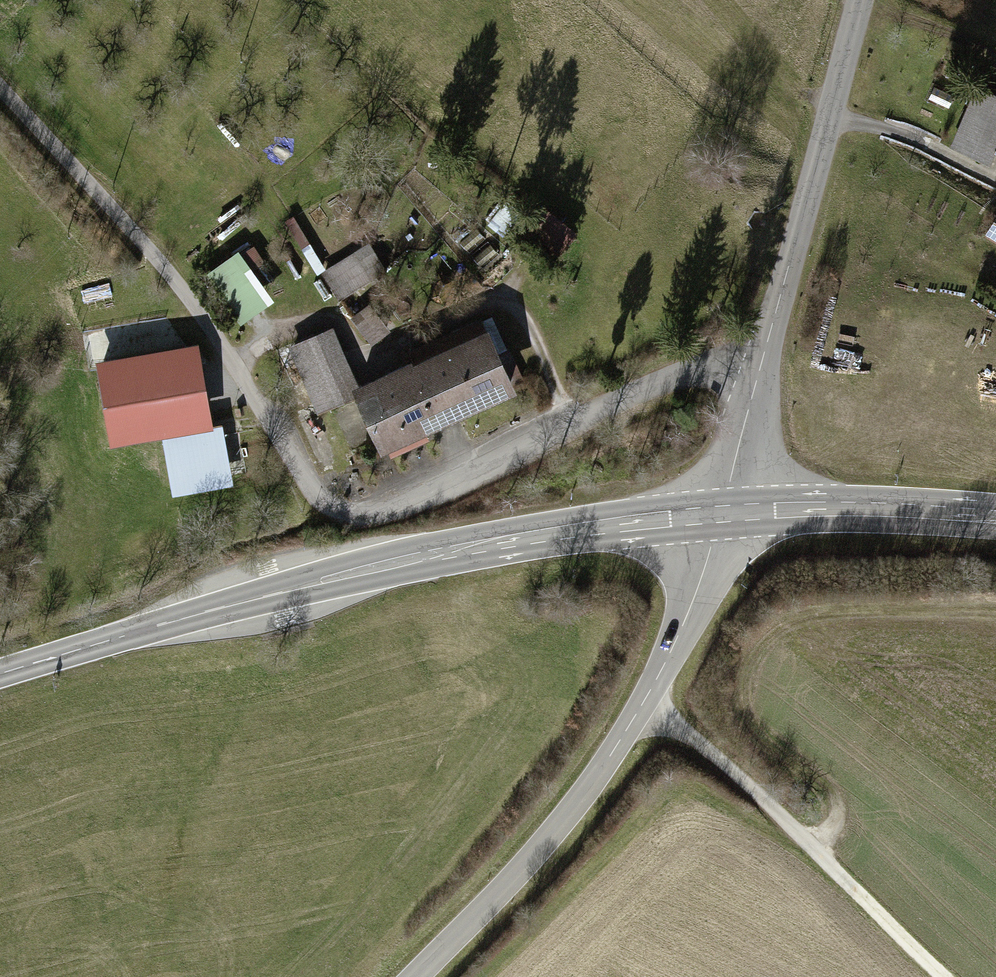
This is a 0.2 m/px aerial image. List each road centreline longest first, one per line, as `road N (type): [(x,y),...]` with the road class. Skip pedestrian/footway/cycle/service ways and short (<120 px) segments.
road 1 (unclassified): [(0,85),(194,309),(313,490),(347,512),(420,491),(717,364),(760,370)]
road 2 (secondary): [(0,672),(333,576),(534,534),(720,513)]
road 3 (tertiary): [(720,513),(710,556),(646,703),(581,798),(413,976)]
road 4 (track): [(646,703),(818,843),(952,976)]
road 5 (tertiary): [(860,0),(760,370)]
road 6 (secondary): [(720,513),(916,508),(995,516)]
road 7 (track): [(828,118),(898,134),(995,184)]
road 8 (tertiary): [(760,370),(720,513)]

